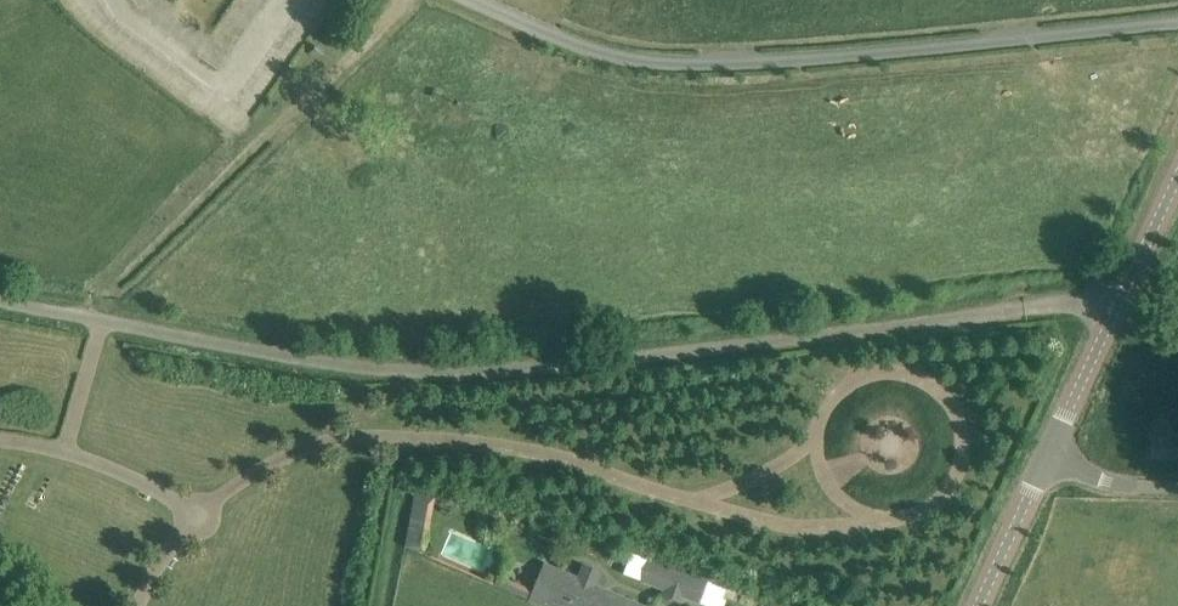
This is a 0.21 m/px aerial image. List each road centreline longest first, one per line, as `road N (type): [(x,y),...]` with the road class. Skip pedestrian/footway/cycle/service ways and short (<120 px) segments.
road 1 (unclassified): [(1127,300),(451,371),(349,364),(0,297)]
road 2 (track): [(402,0),(78,312)]
road 3 (unclassified): [(1050,460),(1127,300)]
road 4 (unclassified): [(985,605),(1050,460)]
road 5 (unclassified): [(1177,481),(1050,460)]
road 6 (unclassified): [(1127,300),(1177,190)]

